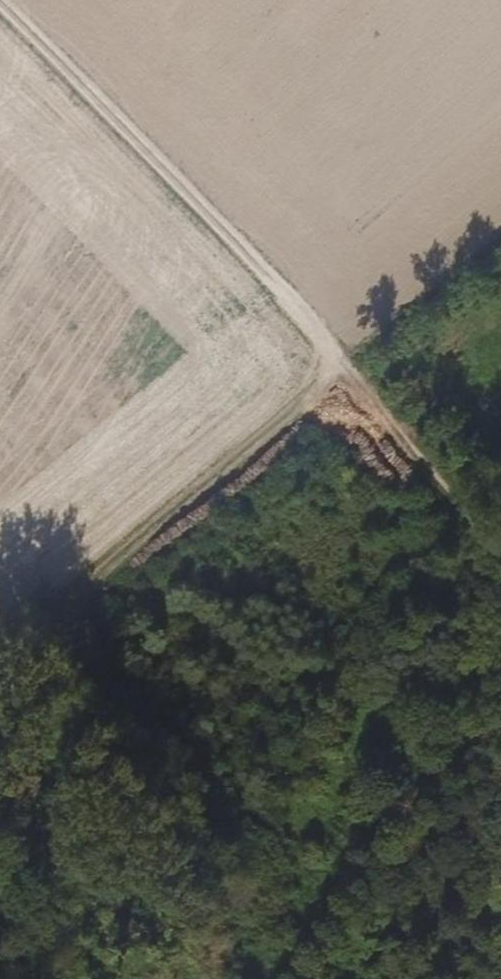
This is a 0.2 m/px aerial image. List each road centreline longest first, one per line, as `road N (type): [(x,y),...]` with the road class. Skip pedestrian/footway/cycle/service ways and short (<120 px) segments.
road 1 (track): [(316,331),(399,456),(500,755)]
road 2 (track): [(0,671),(346,376)]
road 3 (track): [(316,331),(0,6)]

